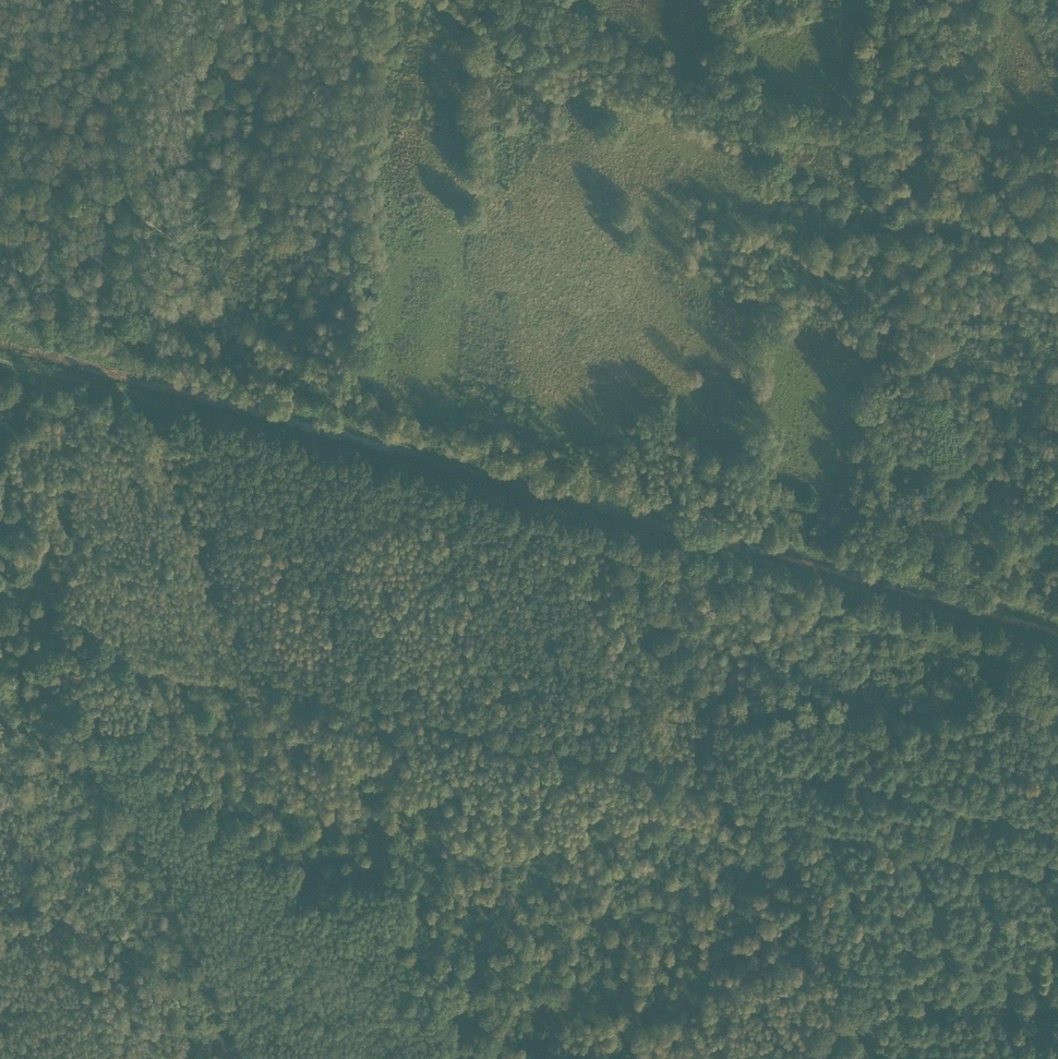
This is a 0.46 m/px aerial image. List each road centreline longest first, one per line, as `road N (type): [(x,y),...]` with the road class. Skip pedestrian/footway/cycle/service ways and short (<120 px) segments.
road 1 (track): [(887,1058),(631,529),(0,357)]
road 2 (track): [(0,329),(1057,620)]
road 3 (track): [(761,803),(0,622)]
road 4 (track): [(1057,649),(631,529)]

